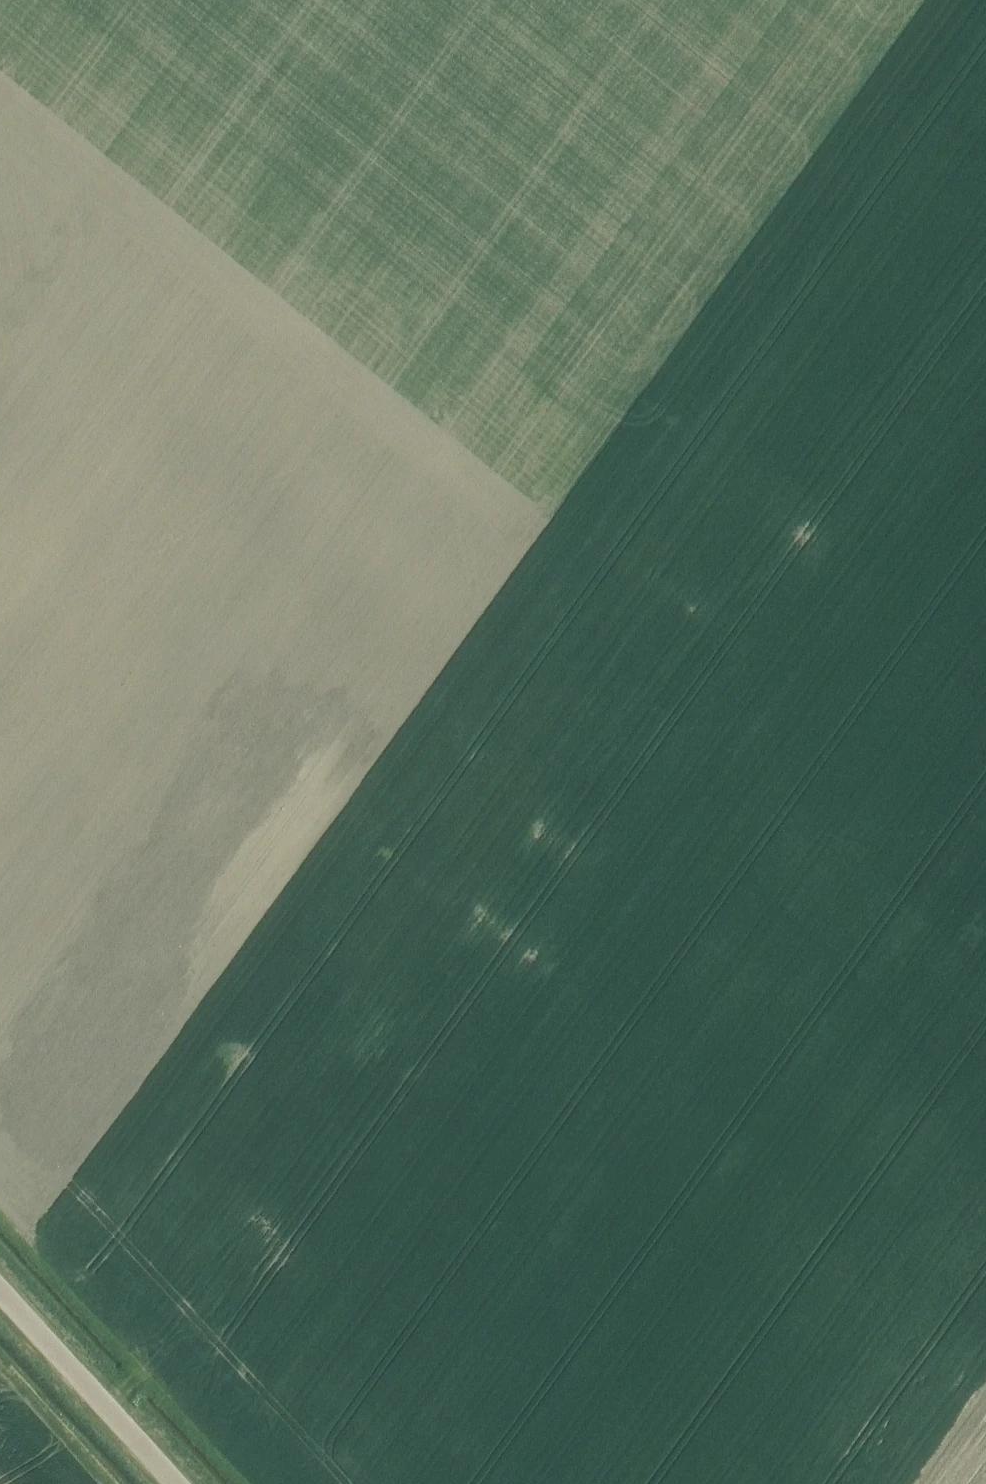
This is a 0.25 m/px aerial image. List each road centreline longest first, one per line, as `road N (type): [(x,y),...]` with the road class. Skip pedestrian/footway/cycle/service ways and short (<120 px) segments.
road 1 (tertiary): [(171,1483),(0,1295)]

